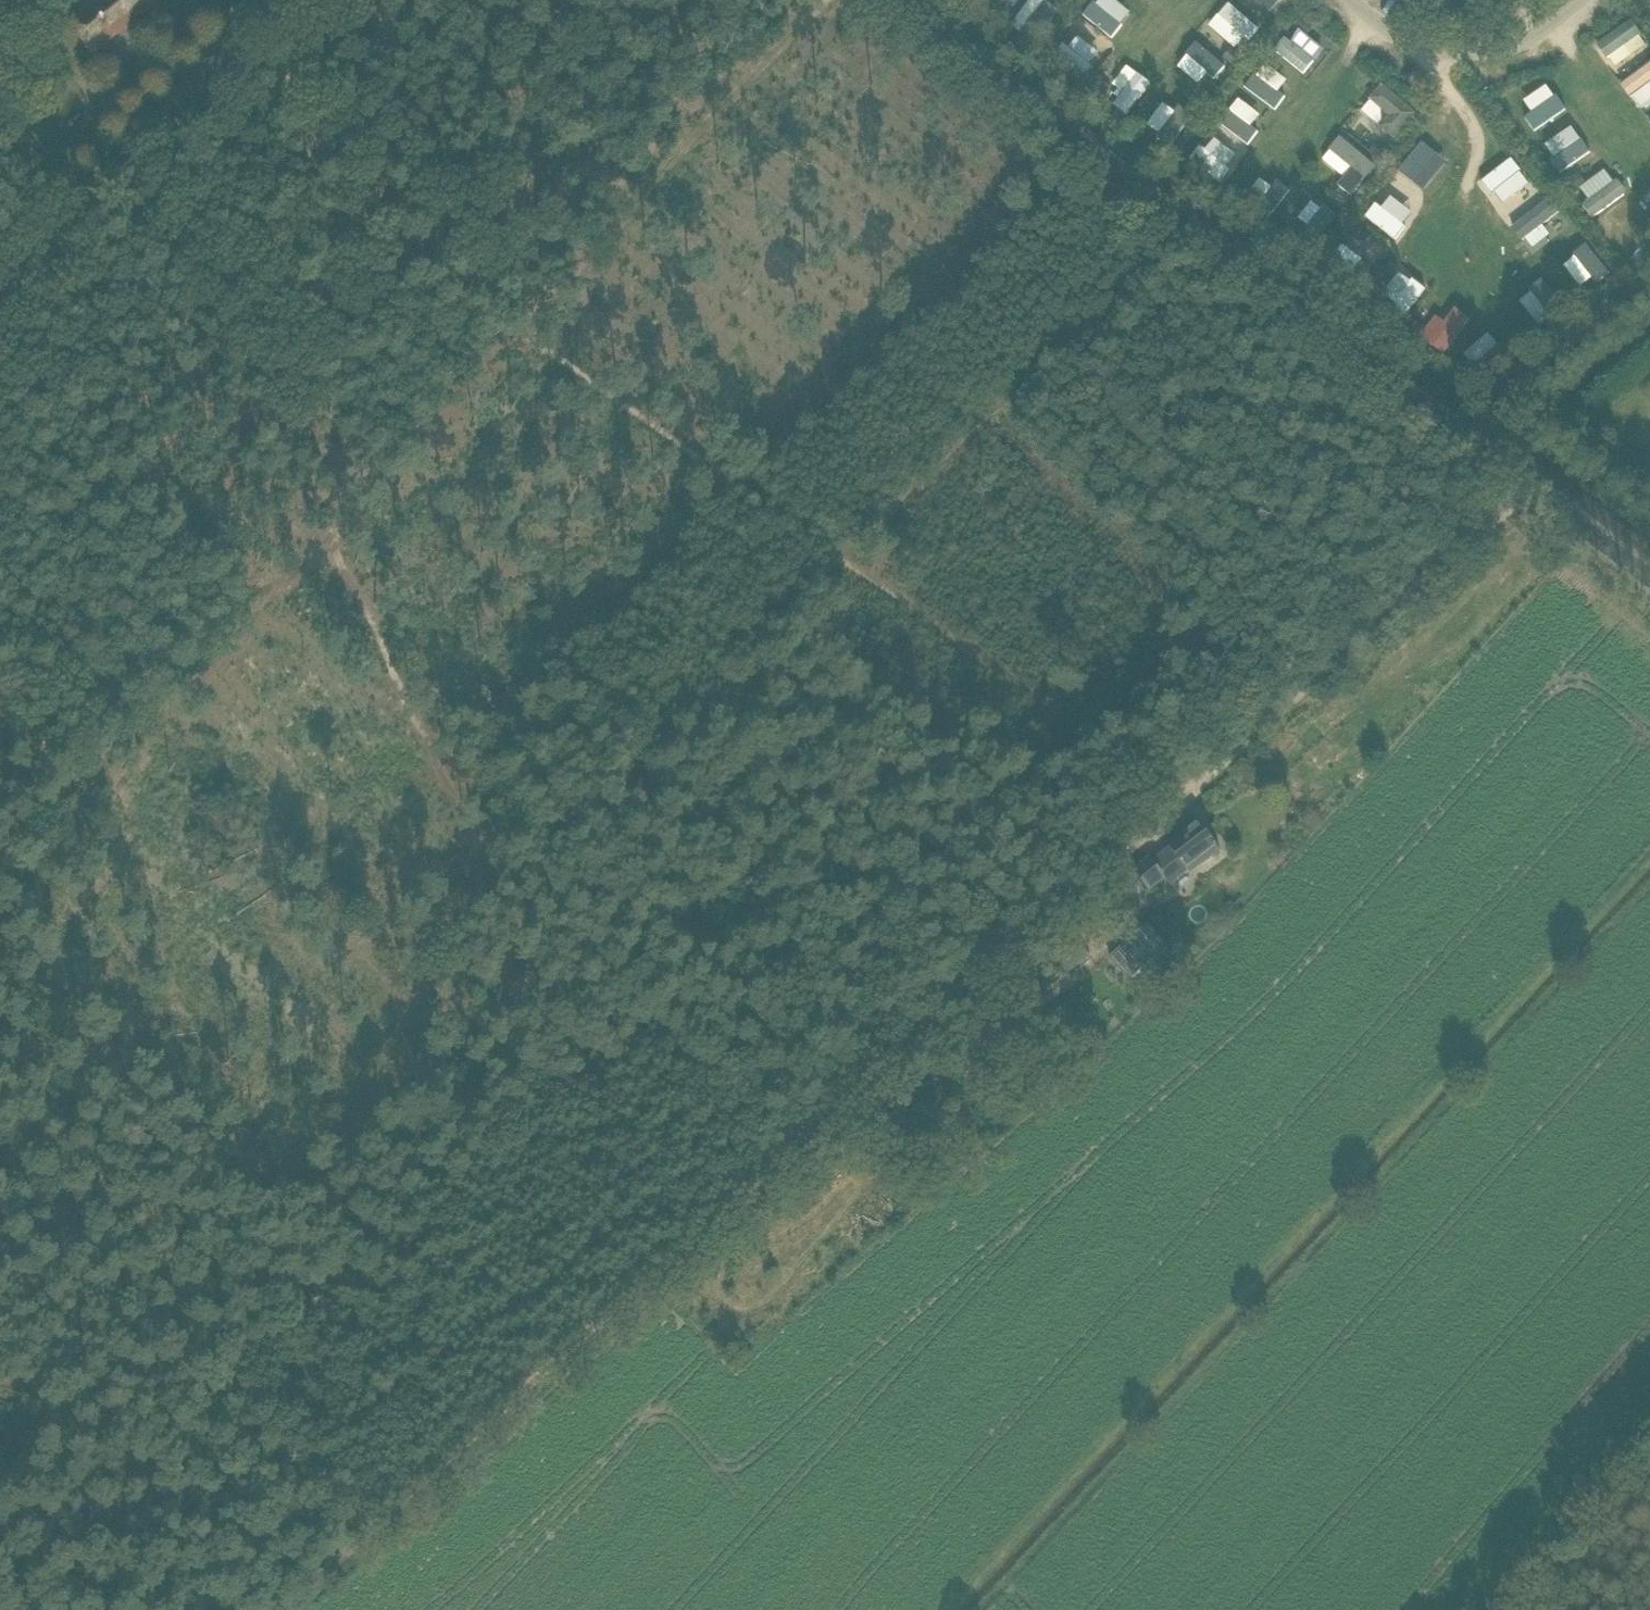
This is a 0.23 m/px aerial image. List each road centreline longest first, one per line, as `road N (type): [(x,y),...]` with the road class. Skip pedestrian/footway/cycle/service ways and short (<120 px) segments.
road 1 (track): [(281,1609),(1078,884),(1534,490)]
road 2 (track): [(1194,233),(829,548),(470,916),(398,963)]
road 3 (unclassified): [(1649,578),(888,0)]
road 4 (track): [(0,728),(85,651),(398,963)]
road 5 (track): [(387,224),(829,548)]
road 6 (track): [(398,963),(441,1019),(145,1314)]
road 7 (secondary): [(0,285),(269,0)]
road 8 (track): [(363,1533),(145,1314)]
road 9 (track): [(145,1314),(0,1165)]
road 10 (track): [(125,160),(0,43)]

